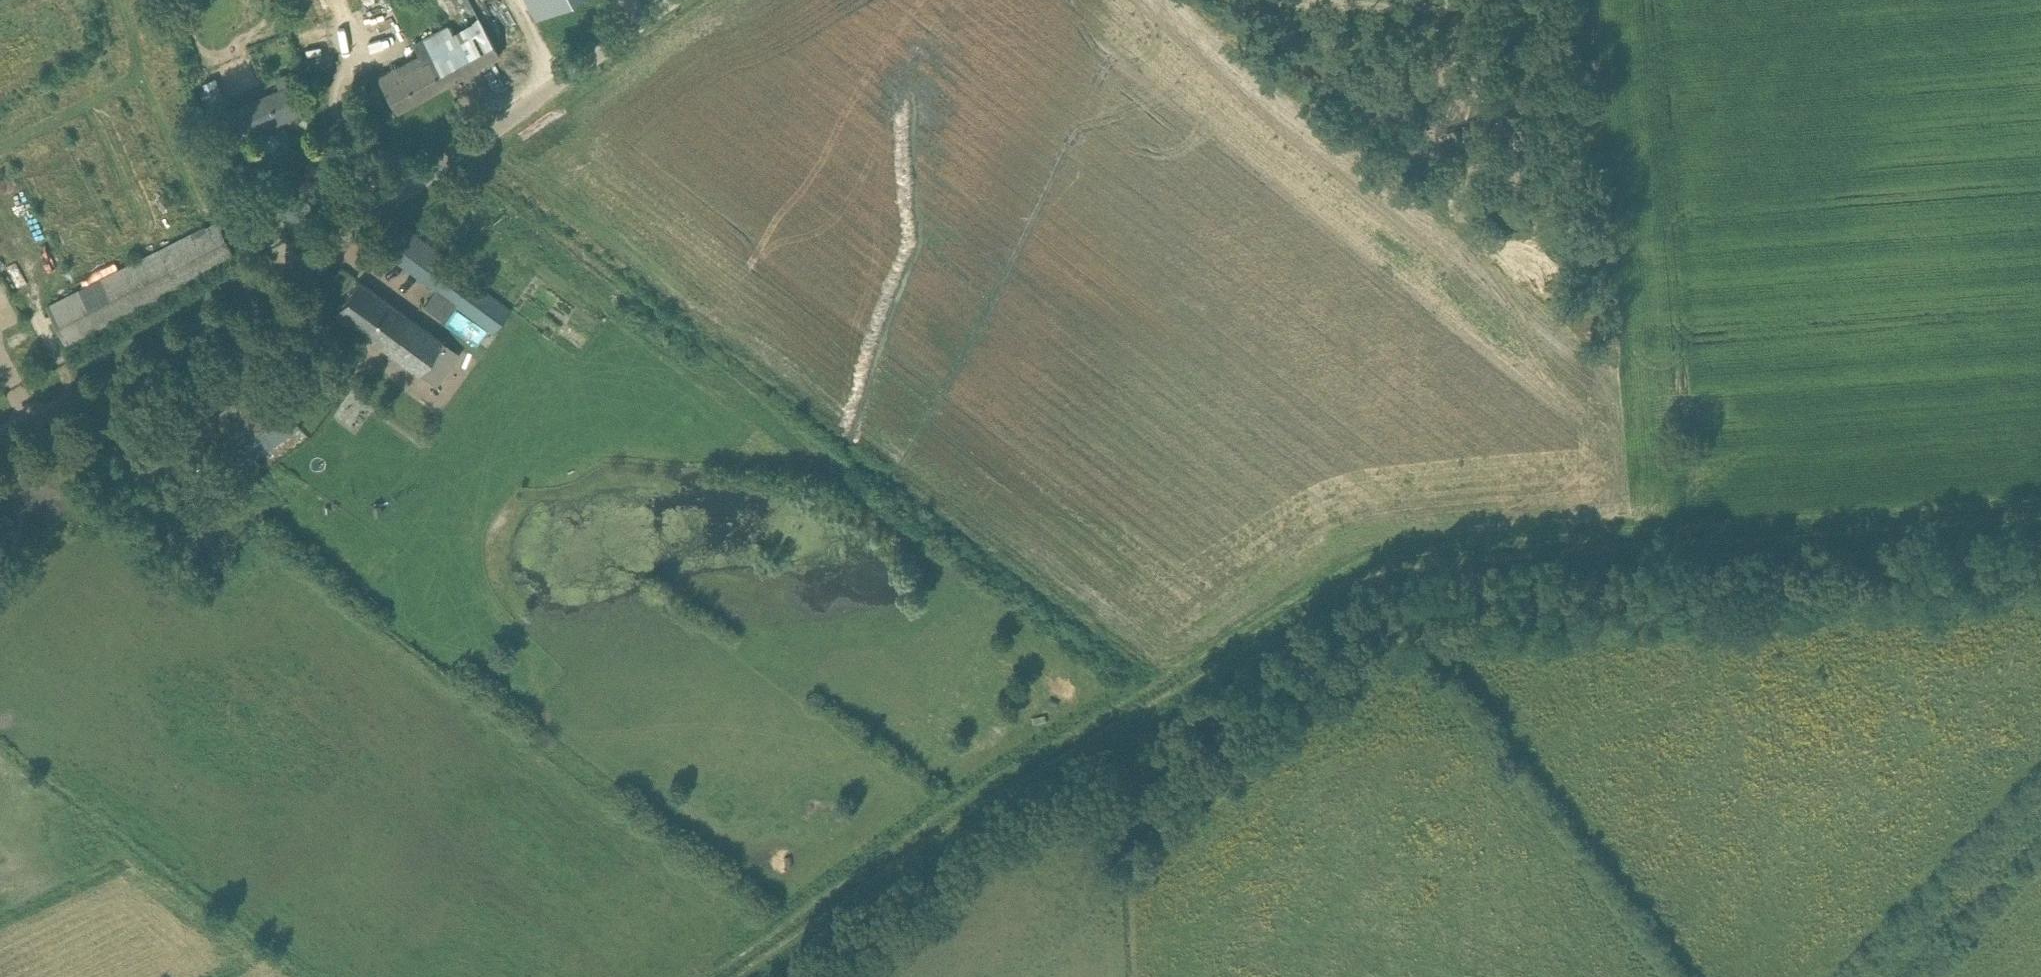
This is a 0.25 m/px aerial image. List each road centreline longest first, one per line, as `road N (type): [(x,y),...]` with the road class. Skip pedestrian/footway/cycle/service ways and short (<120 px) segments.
road 1 (unclassified): [(0,434),(202,327),(677,0)]

